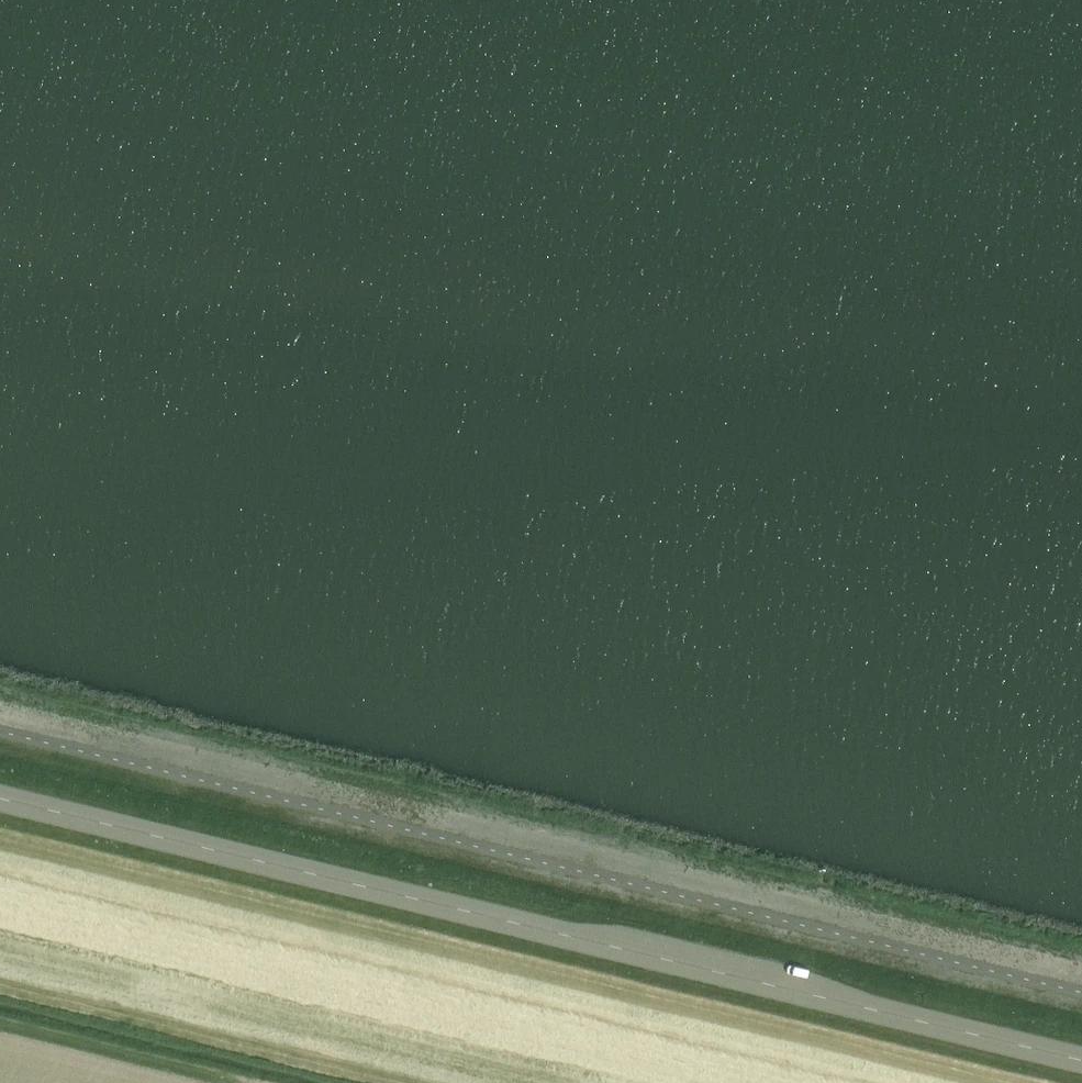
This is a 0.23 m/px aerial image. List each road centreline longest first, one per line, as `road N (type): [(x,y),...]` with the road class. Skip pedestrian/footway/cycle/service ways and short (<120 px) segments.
road 1 (tertiary): [(1081,1064),(0,803)]

